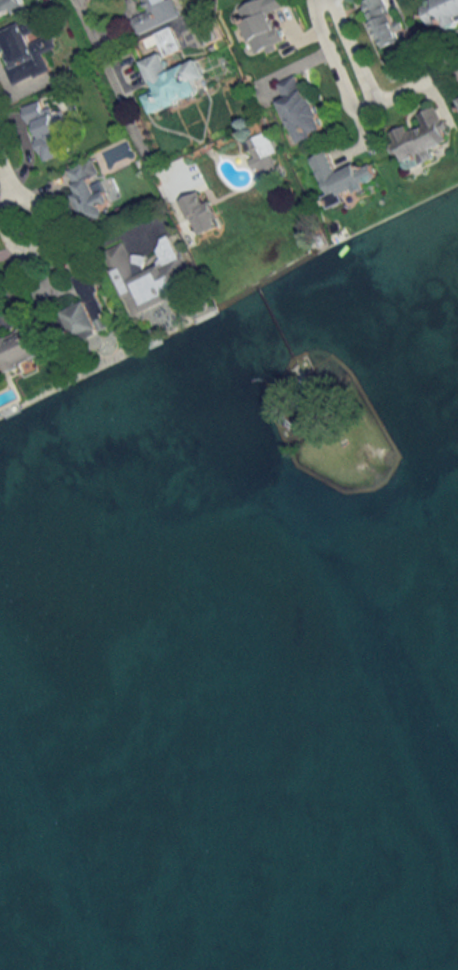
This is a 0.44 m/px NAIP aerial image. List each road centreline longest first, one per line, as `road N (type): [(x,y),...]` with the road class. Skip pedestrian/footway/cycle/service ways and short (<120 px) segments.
road 1 (residential): [(310,0),(339,86),(349,107),(362,109),(367,91),(331,0)]
road 2 (residential): [(70,0),(152,171)]

